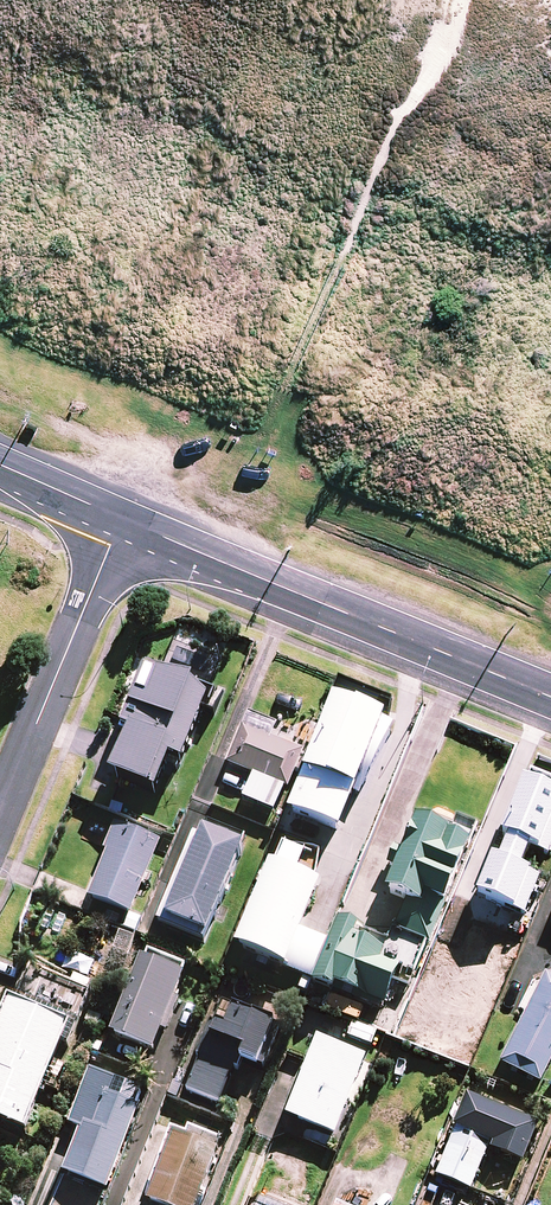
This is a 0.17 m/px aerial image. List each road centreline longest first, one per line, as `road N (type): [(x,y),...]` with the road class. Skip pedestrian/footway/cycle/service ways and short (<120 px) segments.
road 1 (secondary): [(120,526),(550,698)]
road 2 (residential): [(120,526),(0,810)]
road 3 (secondary): [(0,470),(120,526)]

